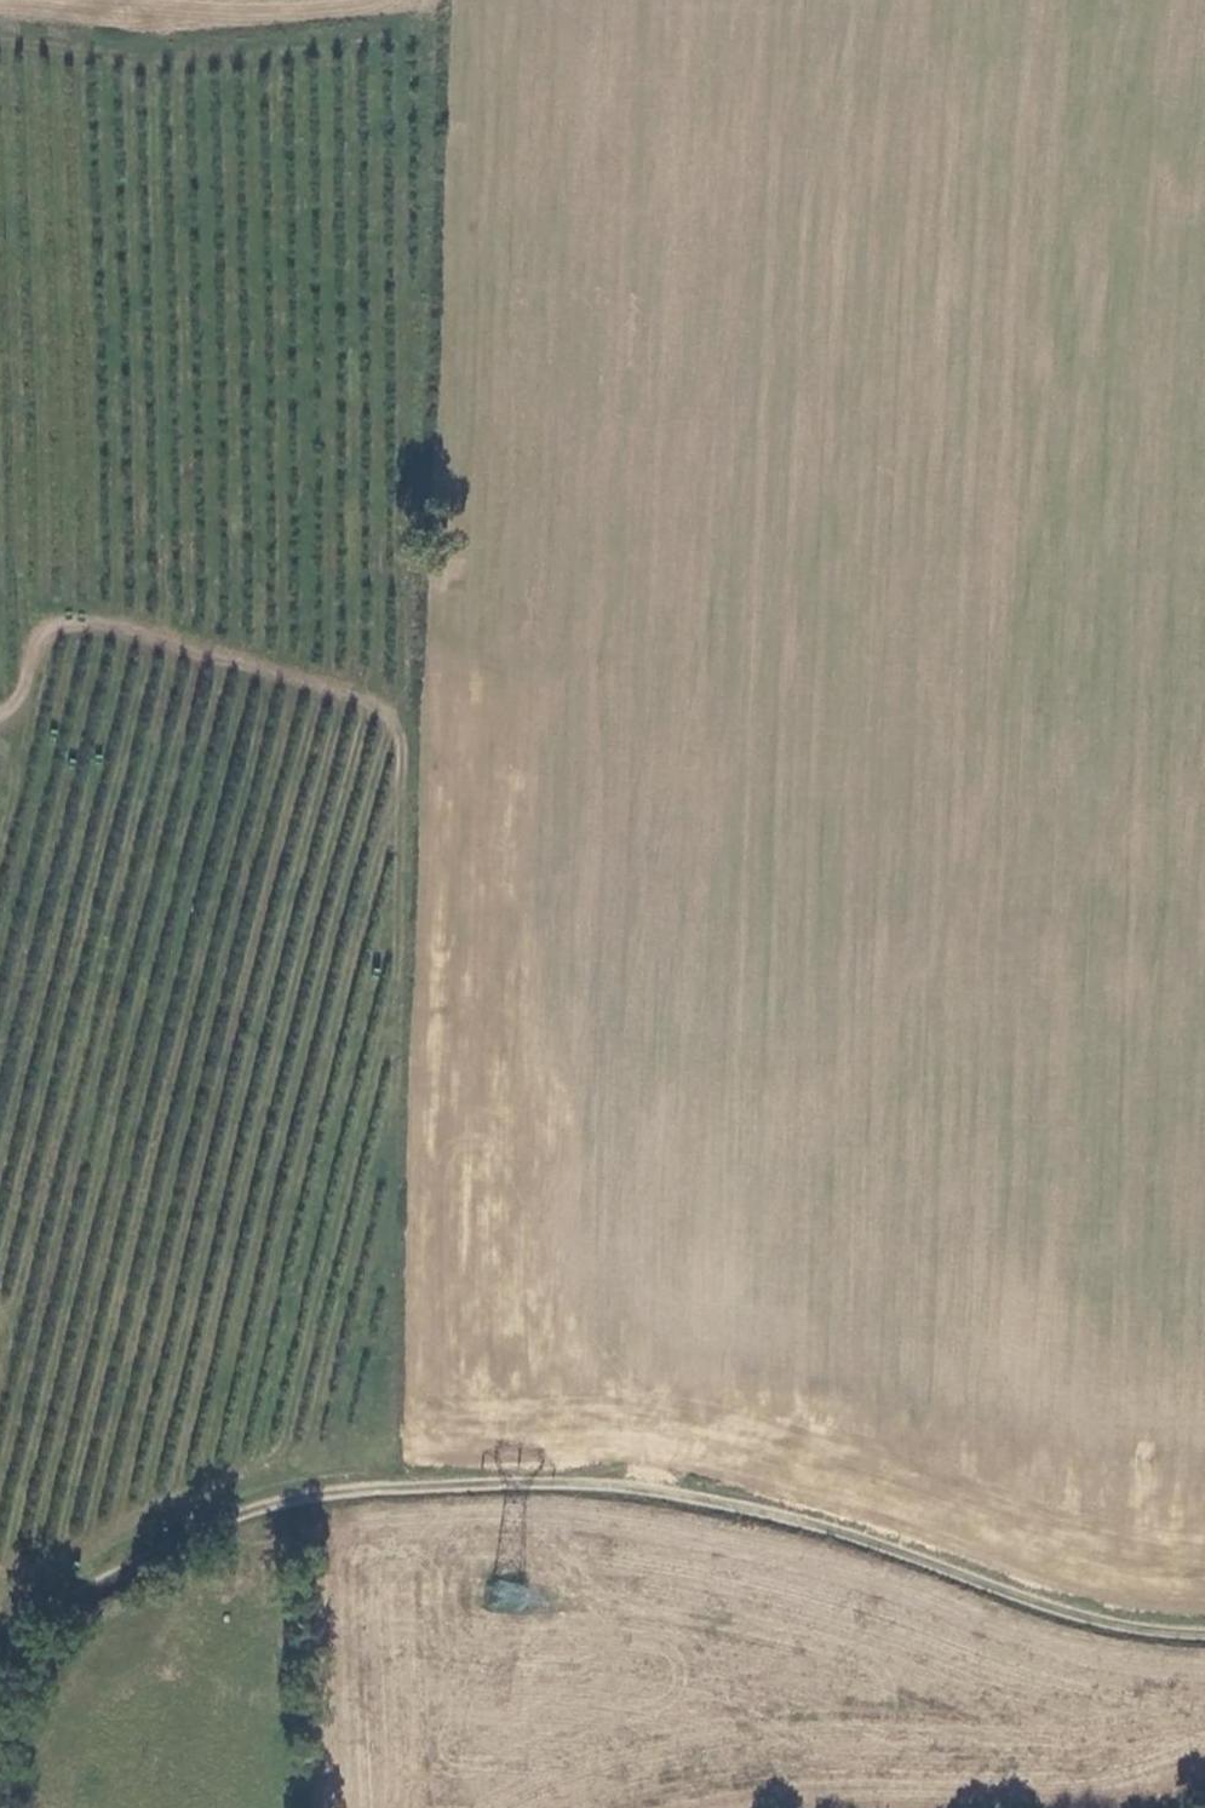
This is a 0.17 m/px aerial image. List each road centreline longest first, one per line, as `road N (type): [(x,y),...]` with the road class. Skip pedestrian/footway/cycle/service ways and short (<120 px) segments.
road 1 (track): [(0,1632),(288,1496),(486,1484),(705,1498),(864,1537),(1044,1604),(1170,1635),(1204,1635)]
road 2 (track): [(0,722),(13,721),(44,646),(68,629),(124,630),(388,706),(407,742)]

